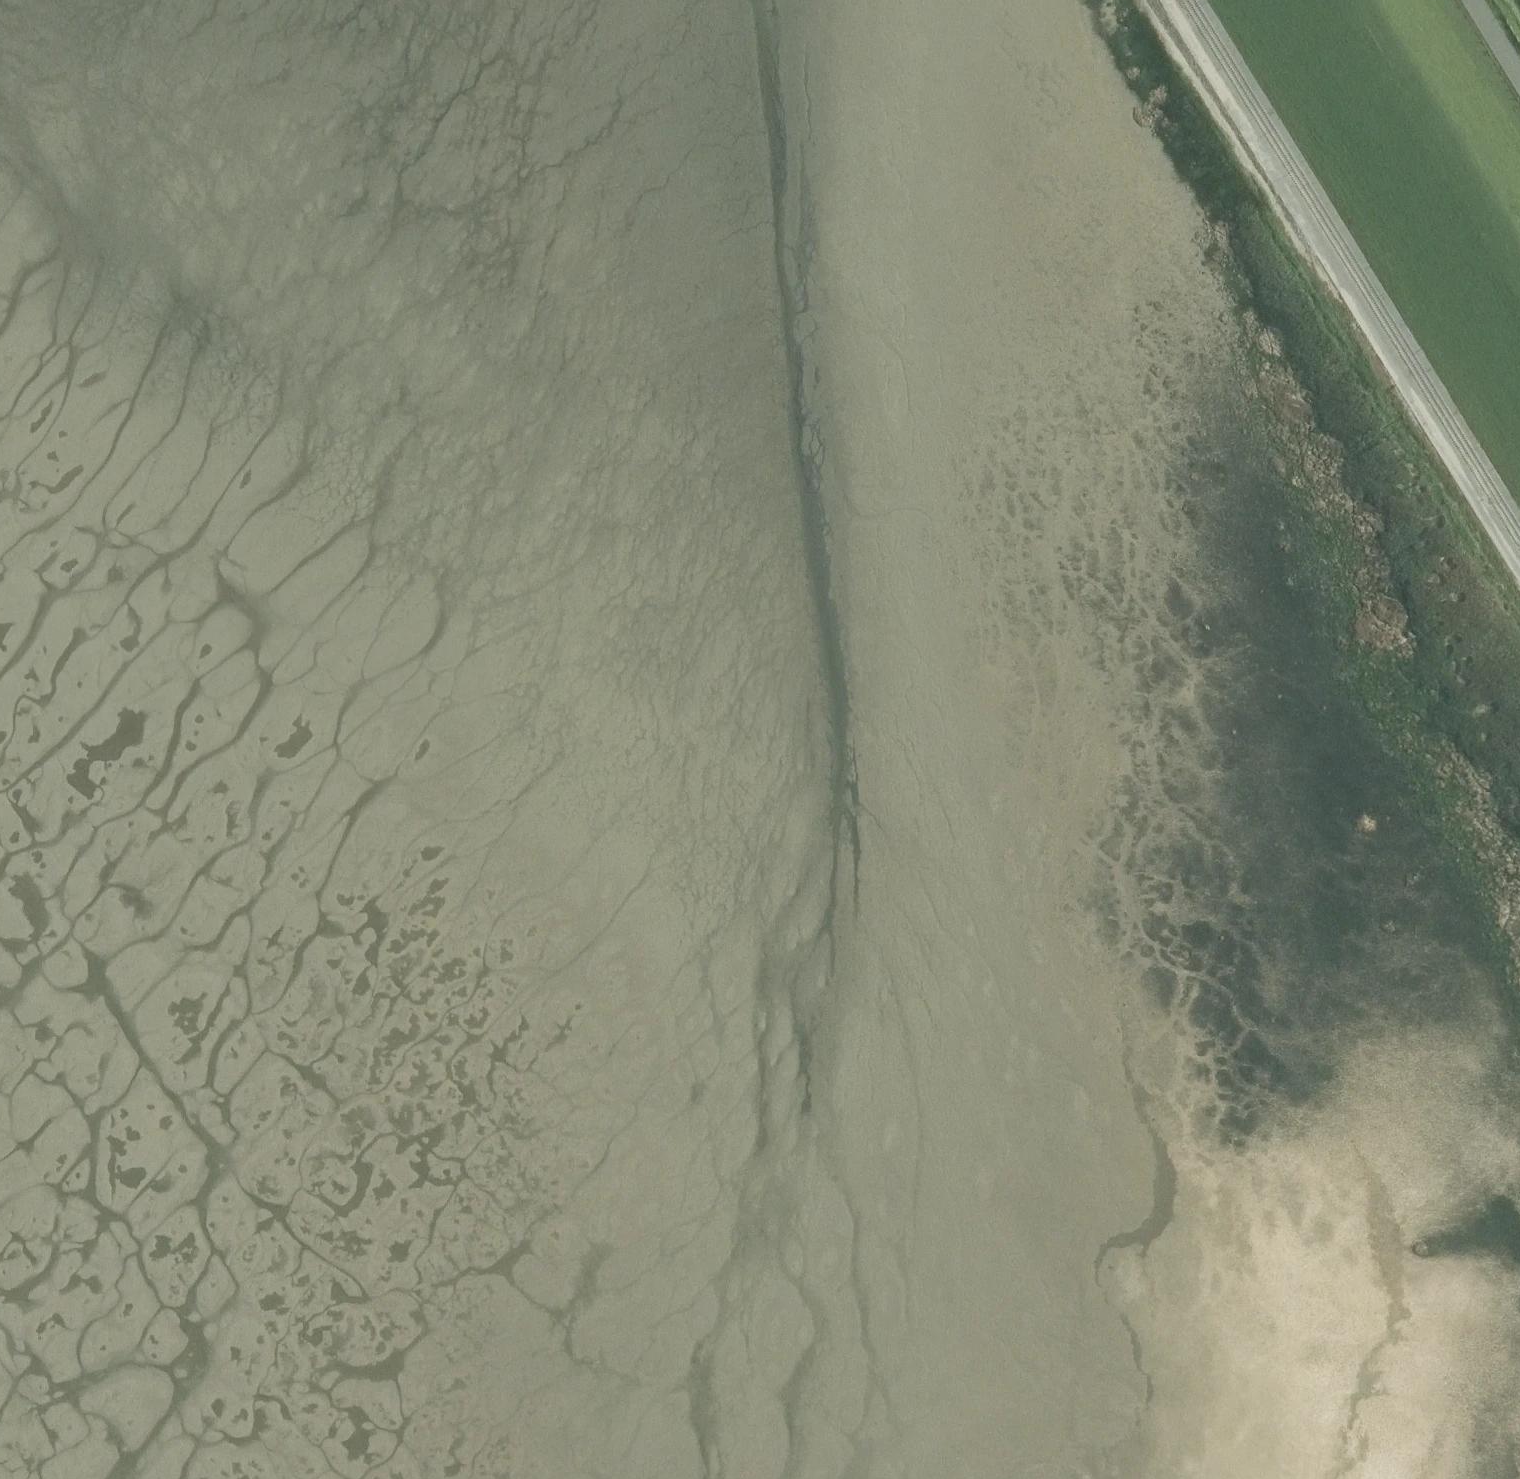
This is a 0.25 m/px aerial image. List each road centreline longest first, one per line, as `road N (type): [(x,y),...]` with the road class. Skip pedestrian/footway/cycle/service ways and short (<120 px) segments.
road 1 (track): [(1519,551),(1181,0)]

